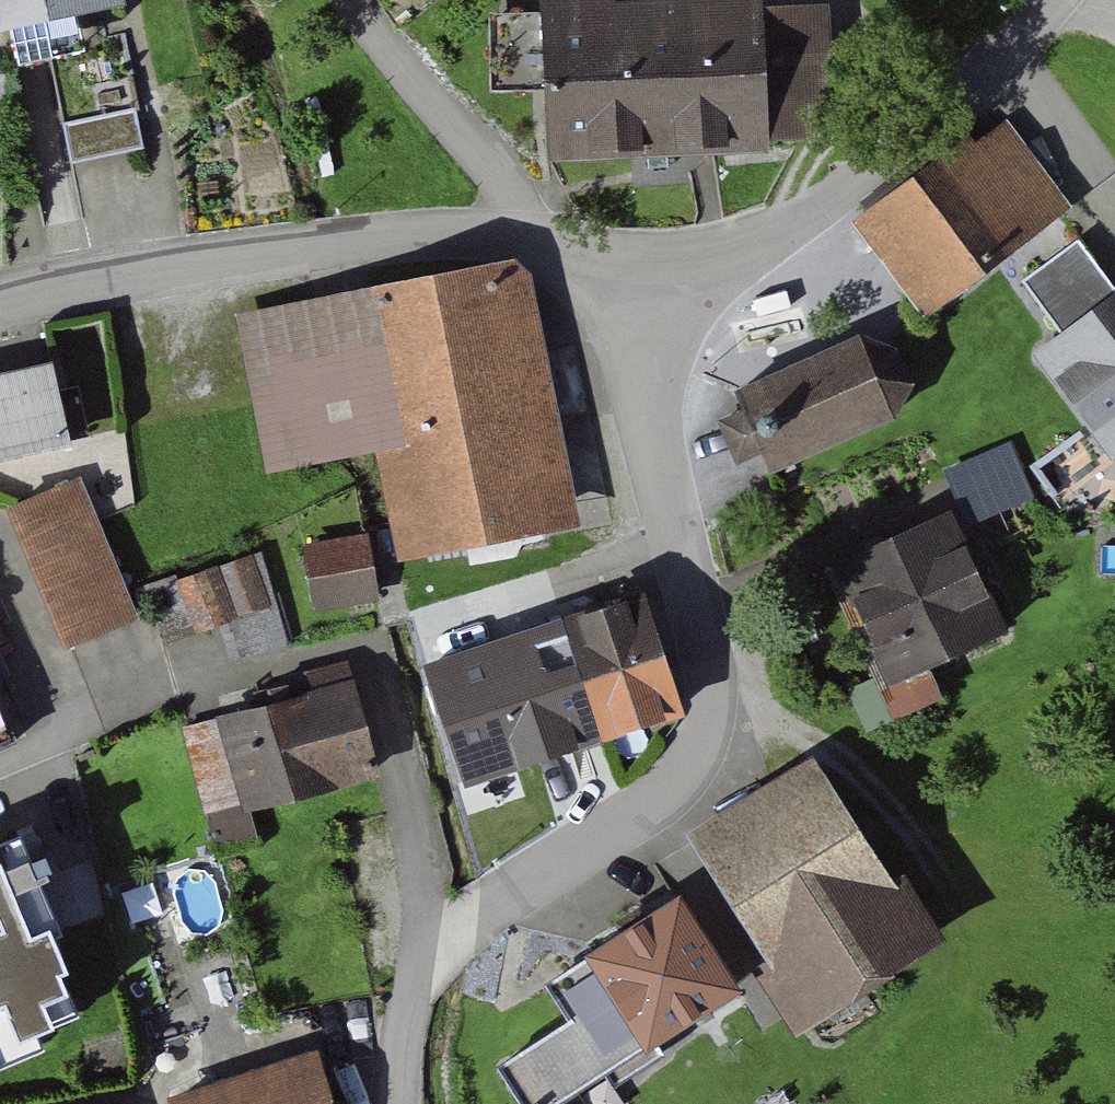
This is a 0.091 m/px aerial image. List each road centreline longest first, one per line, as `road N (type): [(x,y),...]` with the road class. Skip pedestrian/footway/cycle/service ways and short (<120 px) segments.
road 1 (residential): [(589,260),(667,453),(724,735),(451,939),(416,989),(394,1103)]
road 2 (residential): [(0,307),(488,234),(589,260)]
road 3 (residential): [(589,260),(690,270),(916,150),(1045,0)]
road 4 (residential): [(366,0),(457,146),(589,260)]

